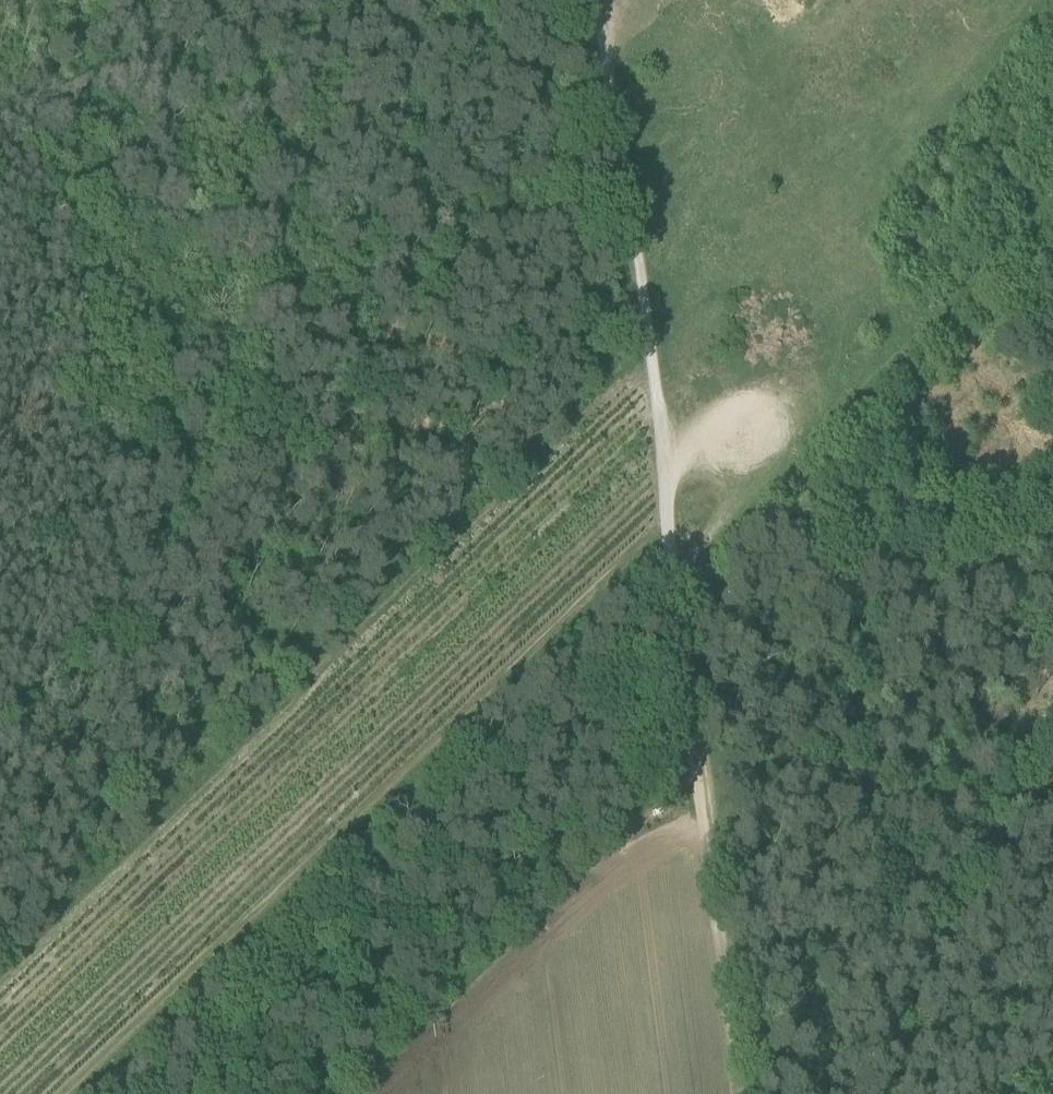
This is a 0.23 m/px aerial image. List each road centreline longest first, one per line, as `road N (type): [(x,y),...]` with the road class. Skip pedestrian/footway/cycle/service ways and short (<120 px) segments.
road 1 (track): [(612,129),(0,726)]
road 2 (track): [(674,588),(1052,203)]
road 3 (track): [(674,588),(747,1093)]
road 4 (track): [(612,129),(674,588)]
road 5 (track): [(595,0),(612,129)]

